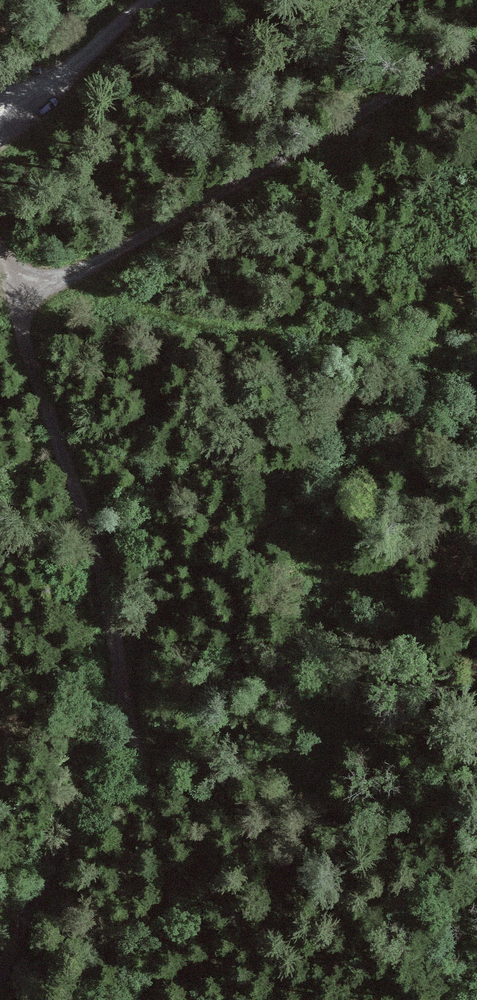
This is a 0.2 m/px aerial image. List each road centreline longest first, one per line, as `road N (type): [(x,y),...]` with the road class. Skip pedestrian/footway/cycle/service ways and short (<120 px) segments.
road 1 (track): [(0,262),(100,553),(121,706),(118,733),(0,973)]
road 2 (track): [(11,292),(90,267),(476,49)]
road 3 (track): [(118,733),(145,762),(186,999)]
road 4 (track): [(153,0),(0,124)]

